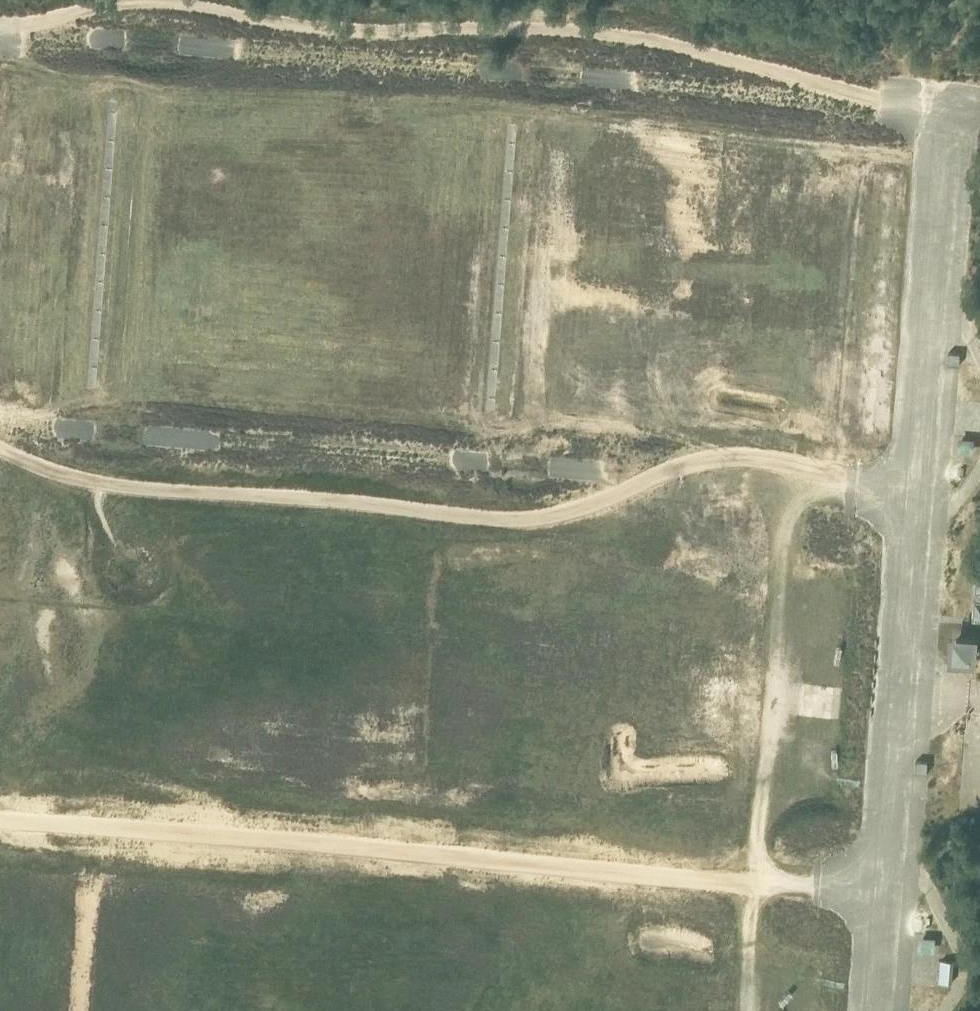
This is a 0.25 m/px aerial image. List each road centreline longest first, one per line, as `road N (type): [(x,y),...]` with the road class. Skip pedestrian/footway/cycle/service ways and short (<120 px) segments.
road 1 (track): [(949,108),(864,96),(653,40),(565,30),(309,26),(181,2),(111,5),(0,25)]
road 2 (track): [(0,451),(154,492),(333,500),(495,521),(551,519),(714,455),(917,491)]
road 3 (track): [(0,819),(885,889)]
road 4 (track): [(835,482),(798,502),(786,530),(747,1010)]

